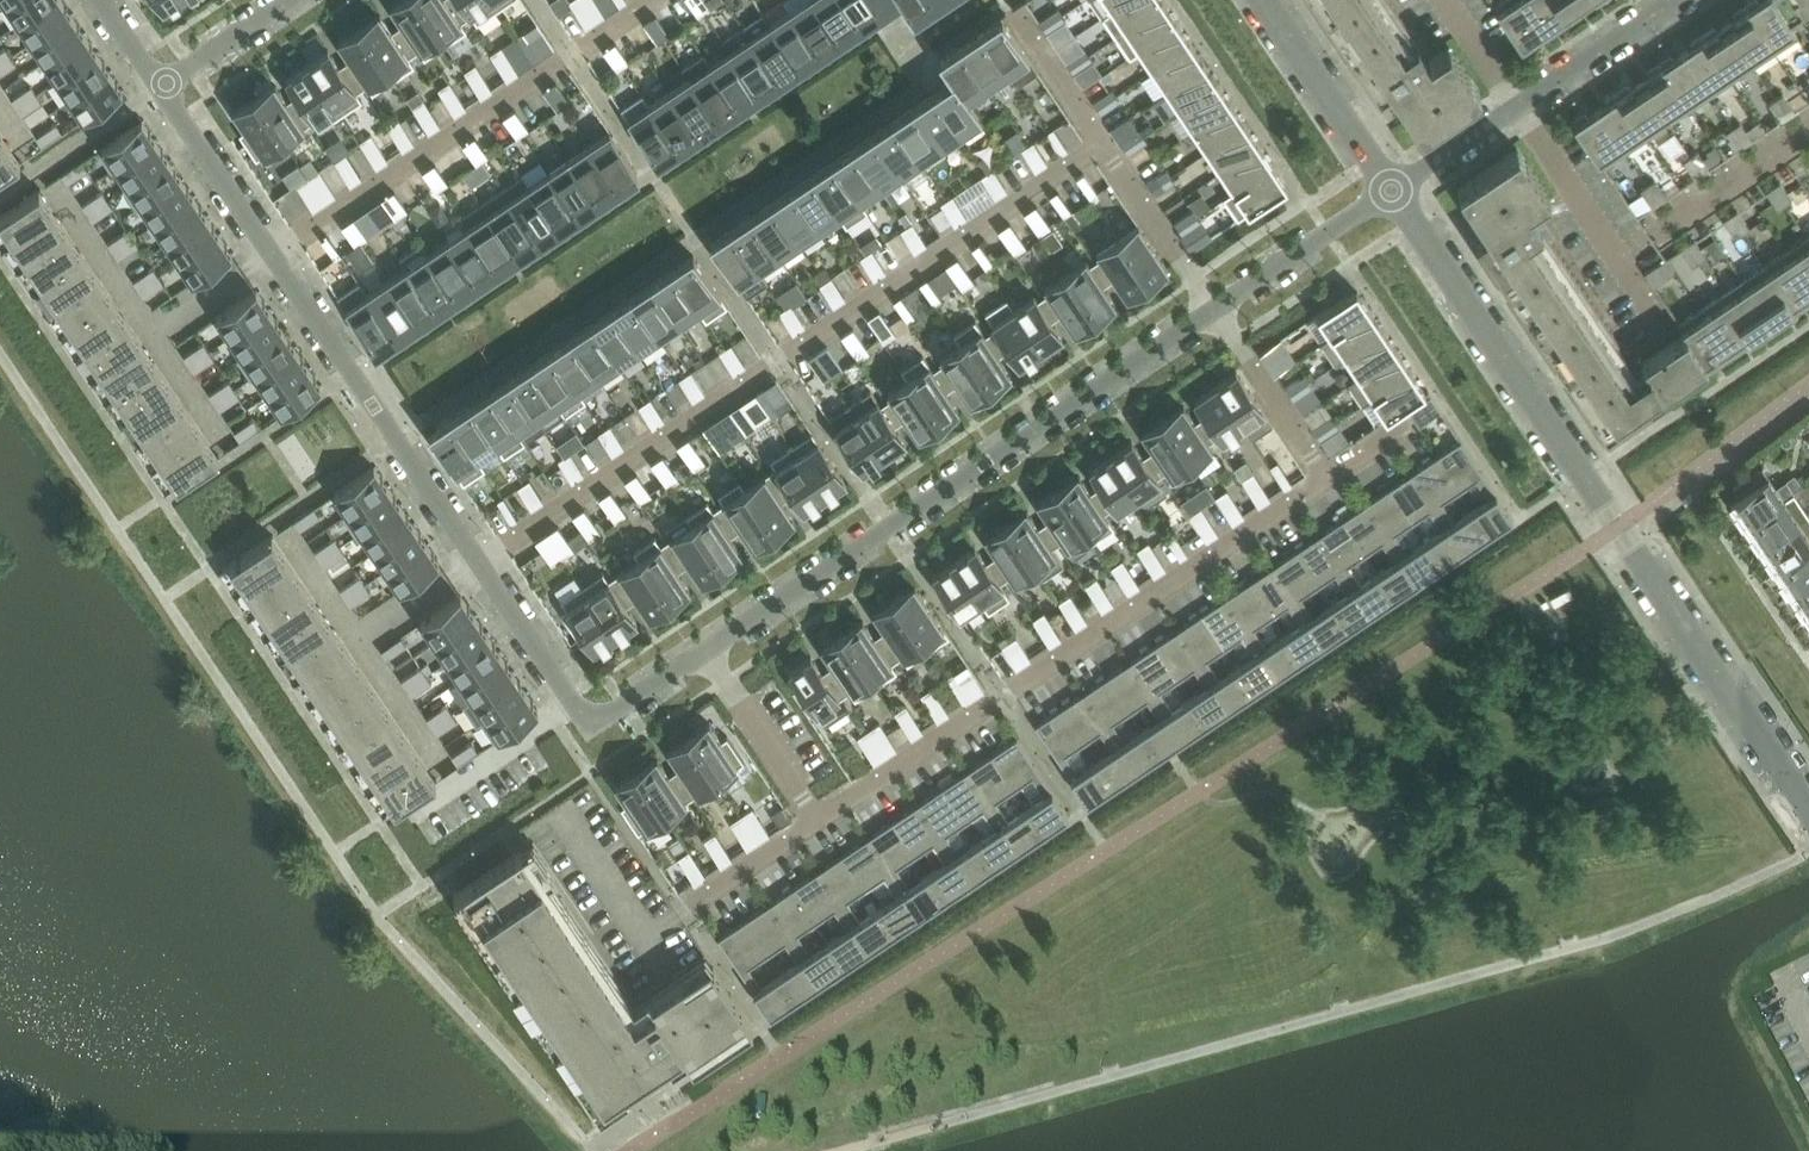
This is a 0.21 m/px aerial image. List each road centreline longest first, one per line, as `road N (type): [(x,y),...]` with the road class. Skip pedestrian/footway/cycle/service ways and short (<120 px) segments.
road 1 (residential): [(163,87),(593,732),(1394,192)]
road 2 (residential): [(1394,192),(1808,815)]
road 3 (residential): [(1394,192),(1679,0)]
road 4 (residential): [(1265,0),(1394,192)]
road 5 (residential): [(163,87),(293,0)]

